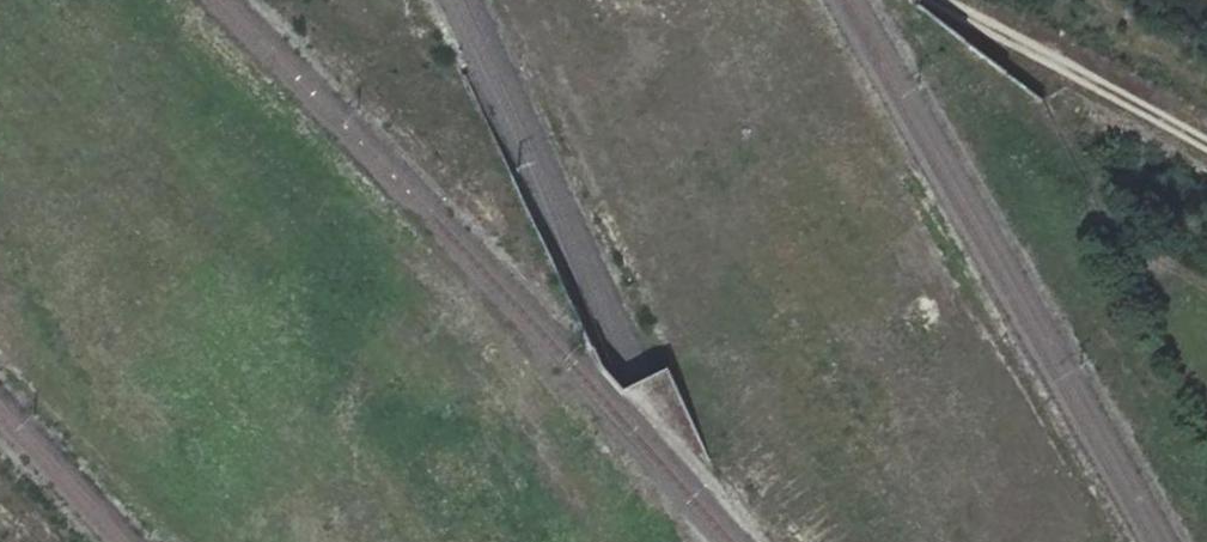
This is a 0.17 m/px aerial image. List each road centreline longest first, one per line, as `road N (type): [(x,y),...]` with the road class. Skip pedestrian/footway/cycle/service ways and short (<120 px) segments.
road 1 (track): [(943,0),(1206,144)]

